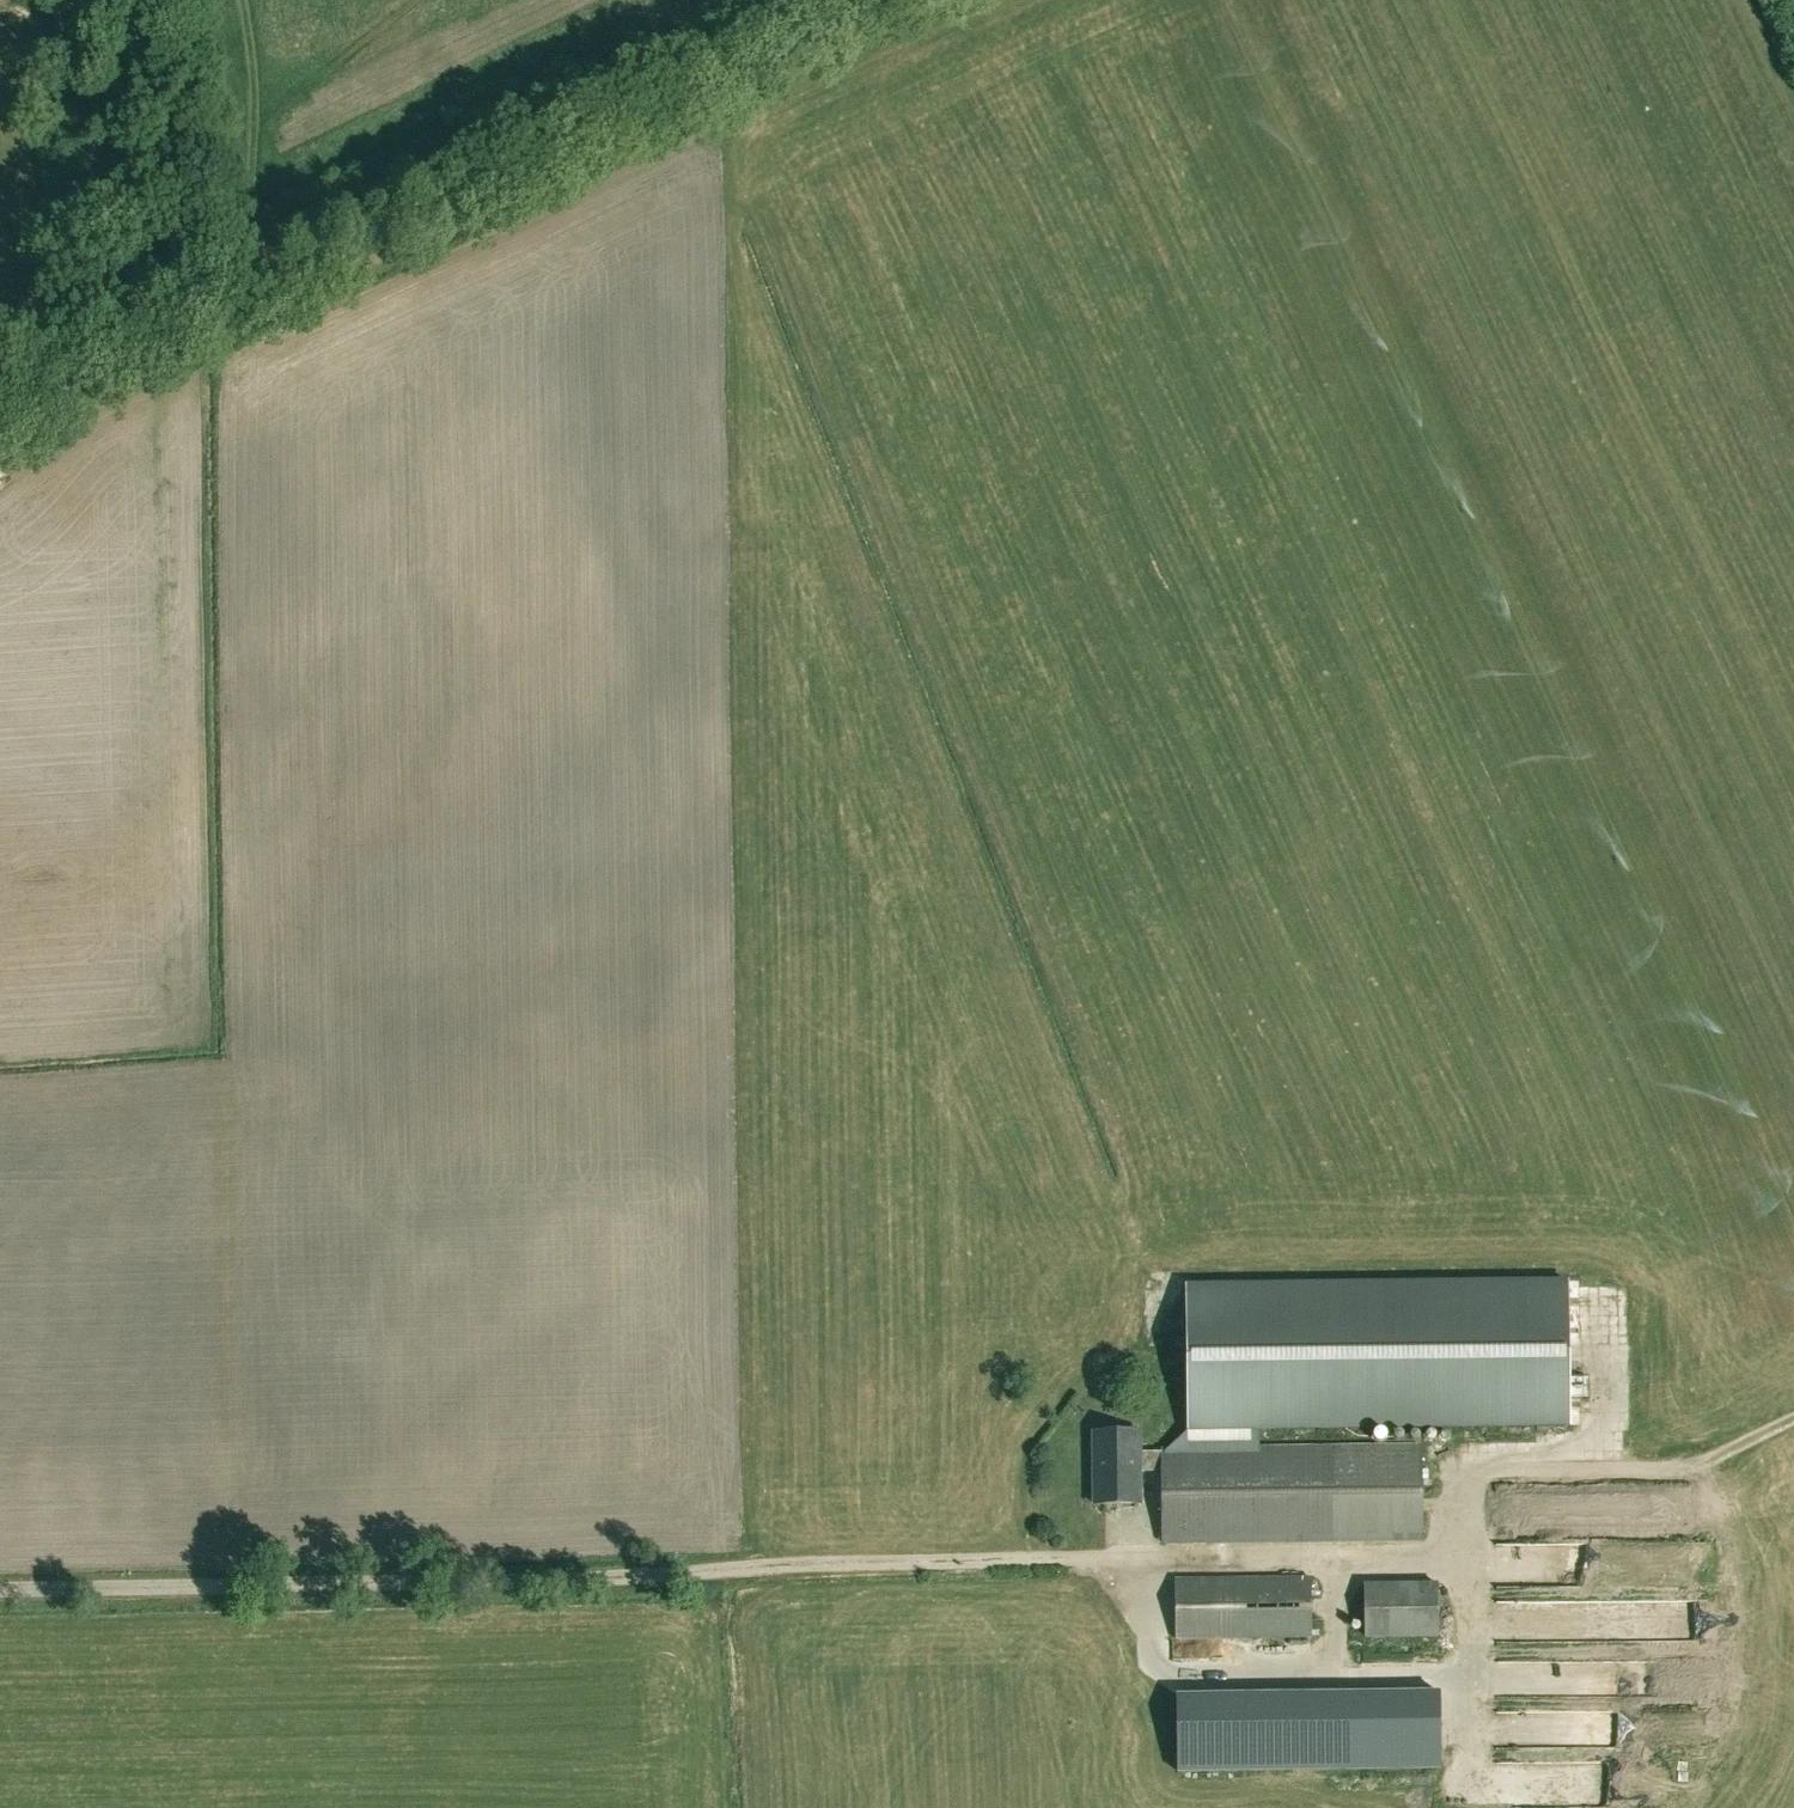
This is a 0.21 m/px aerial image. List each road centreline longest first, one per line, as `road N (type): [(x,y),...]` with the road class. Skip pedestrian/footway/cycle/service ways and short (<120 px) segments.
road 1 (unclassified): [(0,417),(893,0)]

